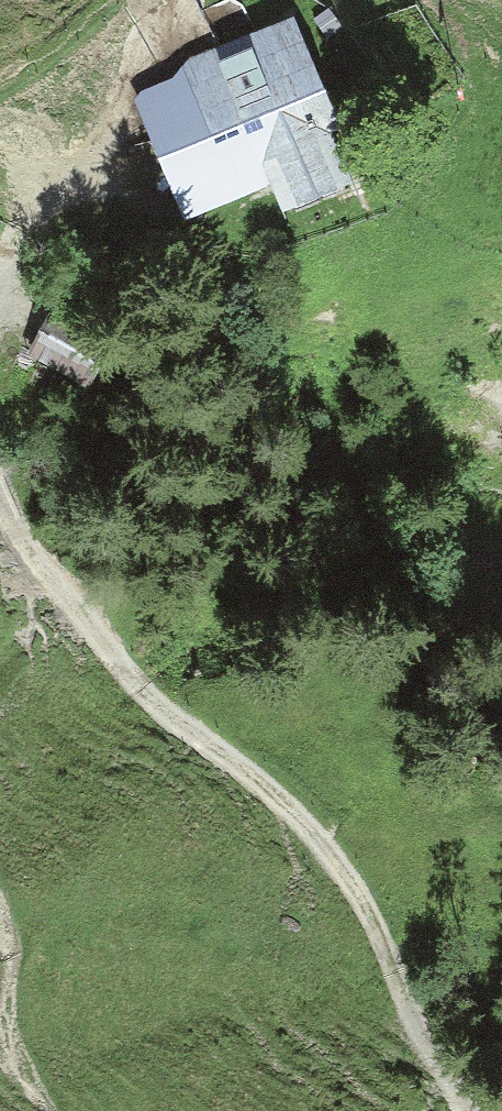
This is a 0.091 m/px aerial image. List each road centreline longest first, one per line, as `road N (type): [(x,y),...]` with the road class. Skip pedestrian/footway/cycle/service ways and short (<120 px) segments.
road 1 (track): [(468,1110),(361,900),(312,831),(155,705),(0,513)]
road 2 (track): [(164,13),(106,137),(39,199),(0,279)]
road 3 (track): [(0,912),(16,1047),(48,1110)]

